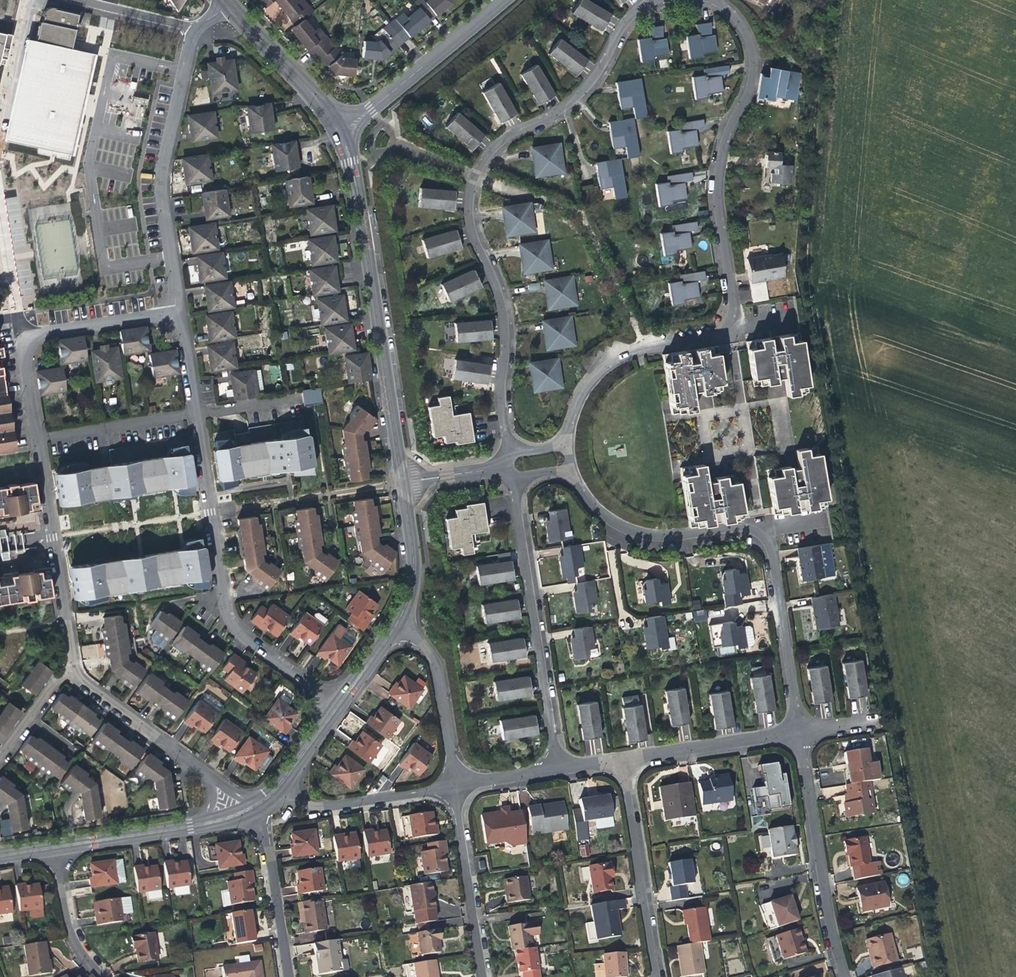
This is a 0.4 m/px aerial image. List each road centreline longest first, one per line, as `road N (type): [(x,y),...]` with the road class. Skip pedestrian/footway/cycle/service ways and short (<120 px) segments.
road 1 (track): [(829,0),(808,274),(944,976)]
road 2 (residential): [(208,774),(73,680),(20,334),(178,310)]
road 3 (residential): [(714,0),(747,33),(753,63),(715,186),(734,319),(713,339),(617,358),(582,393),(568,443)]
road 4 (residential): [(513,451),(499,390),(498,293),(466,231),(466,191),(489,151),(583,89),(630,17),(654,0)]
road 5 (residential): [(178,310),(225,620),(339,704)]
road 6 (residential): [(569,470),(600,514),(620,525),(668,537),(739,526),(771,544),(801,732)]
road 7 (residential): [(403,481),(351,126)]
road 8 (residential): [(561,770),(514,480)]
road 9 (residential): [(204,28),(185,61),(161,158),(178,310)]
road 10 (residential): [(801,732),(830,926),(846,976)]
road 11 (residential): [(658,976),(621,760)]
road 12 (residential): [(499,0),(351,126)]
road 13 (residential): [(483,976),(454,787)]
road 14 (residential): [(621,760),(801,732)]
road 15 (residential): [(454,787),(435,664),(412,636),(394,628)]
road 16 (residential): [(280,791),(317,809),(454,787)]
road 17 (residential): [(351,126),(331,117),(230,6)]
road 18 (residential): [(252,810),(270,855),(289,976)]
road 19 (residential): [(394,628),(414,563),(403,481)]
road 20 (residential): [(57,848),(203,824)]
road 21 (residential): [(101,976),(69,932),(57,848)]
road 22 (residential): [(86,0),(204,28)]

